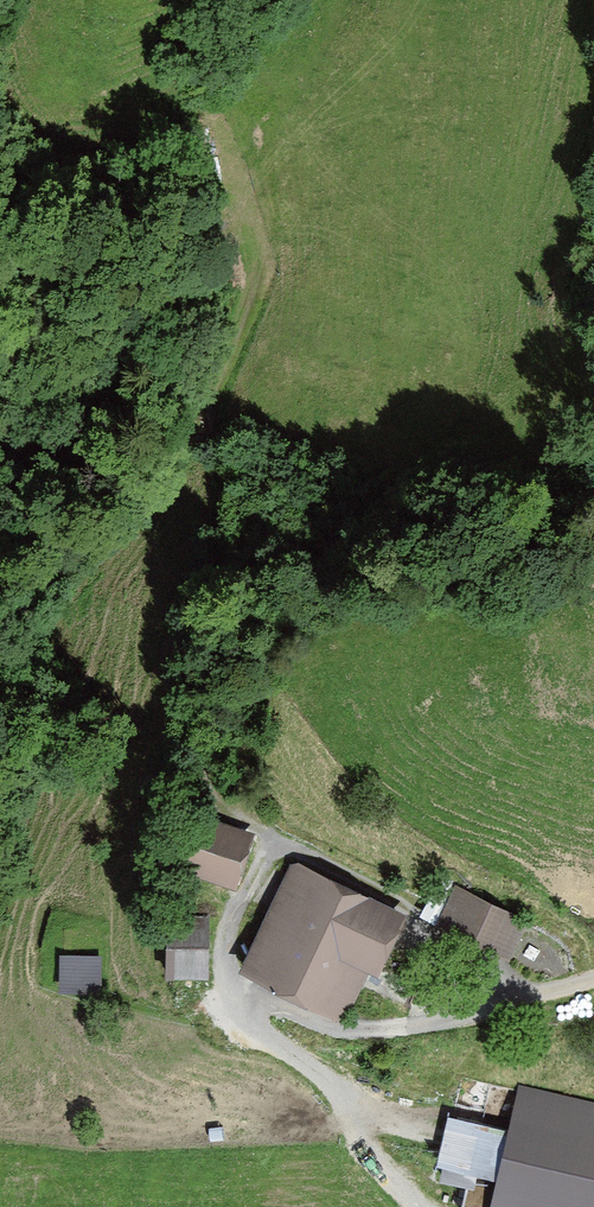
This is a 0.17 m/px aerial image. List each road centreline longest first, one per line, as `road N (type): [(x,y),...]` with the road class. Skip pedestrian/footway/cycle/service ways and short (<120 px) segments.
road 1 (track): [(593,503),(511,565),(312,607),(262,675),(246,756),(258,830),(211,800),(198,732),(206,620),(240,476),(220,444),(185,434),(154,454),(0,658)]
road 2 (unclassified): [(593,972),(362,1035),(273,1024),(240,995),(222,956),(269,859)]

